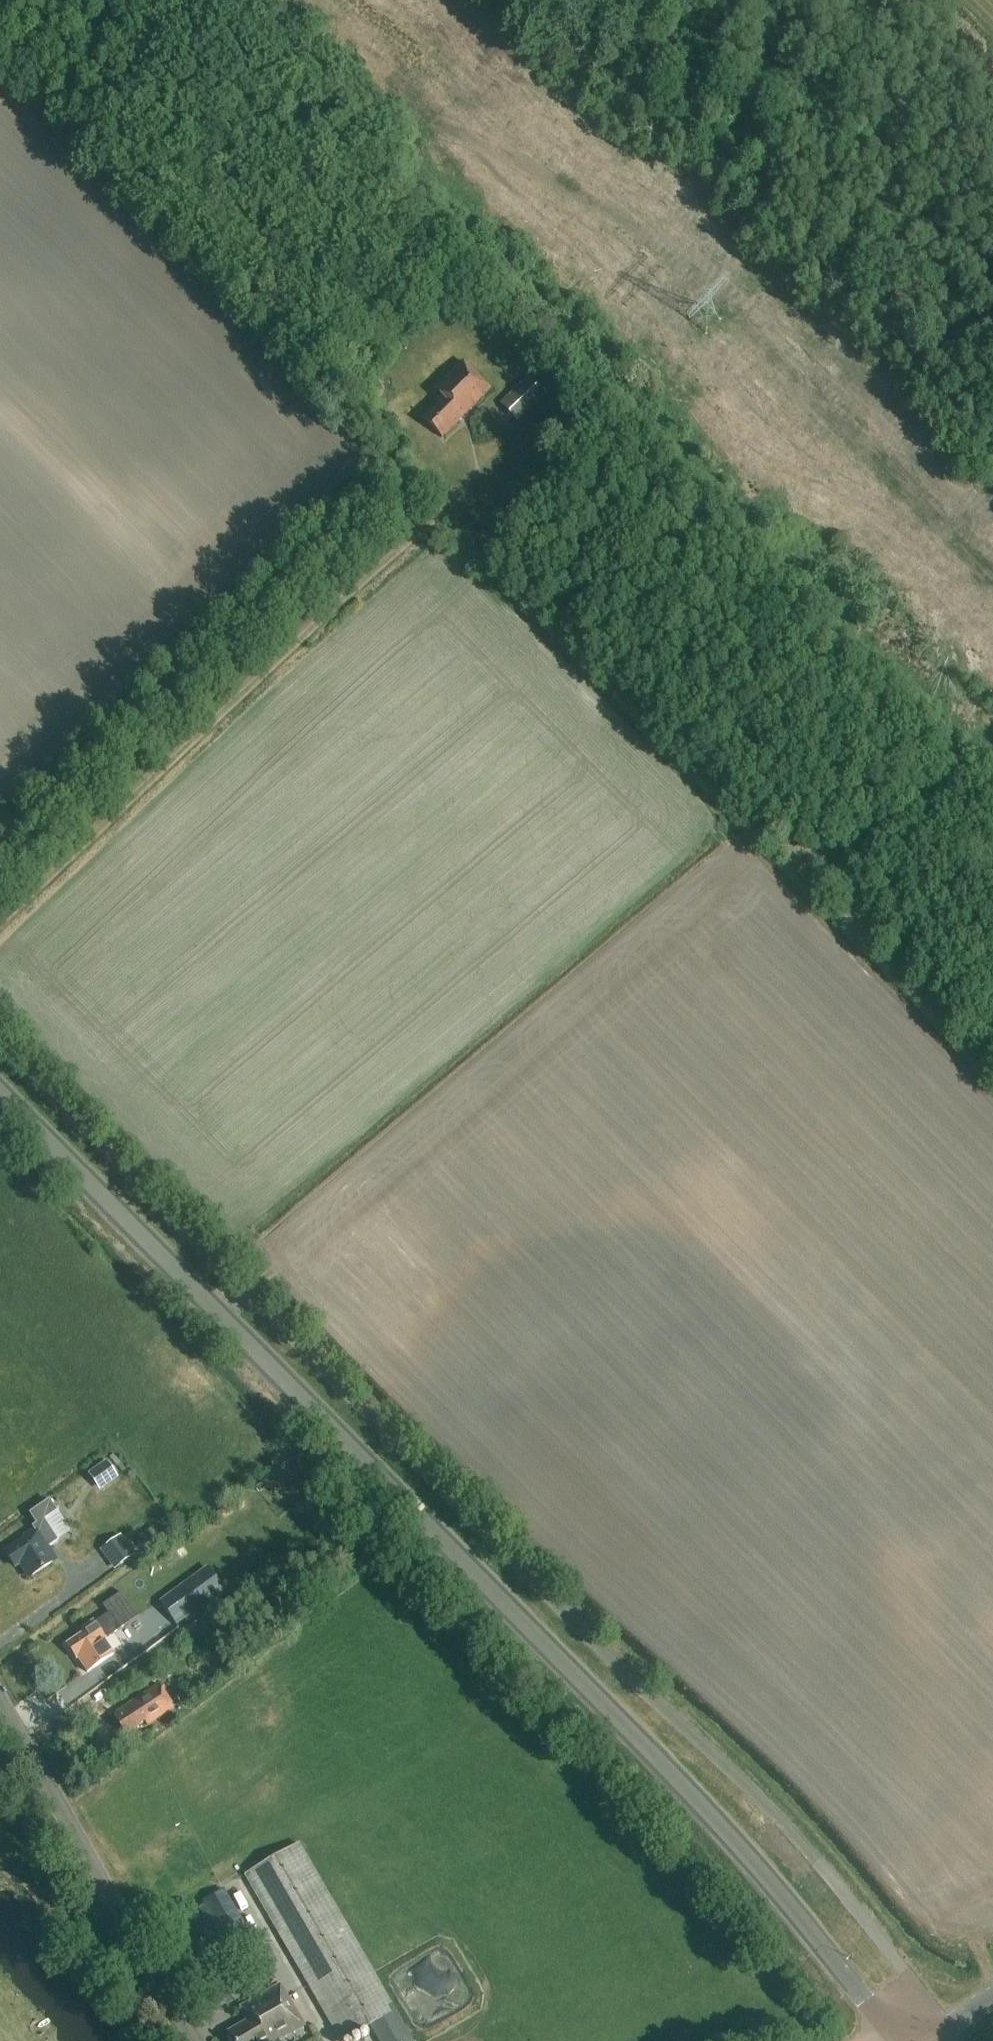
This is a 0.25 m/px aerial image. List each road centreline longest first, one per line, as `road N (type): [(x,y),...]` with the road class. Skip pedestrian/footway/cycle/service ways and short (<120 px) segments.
road 1 (tertiary): [(901,2040),(731,1832),(0,1092)]
road 2 (unclassified): [(192,2040),(0,1702)]

